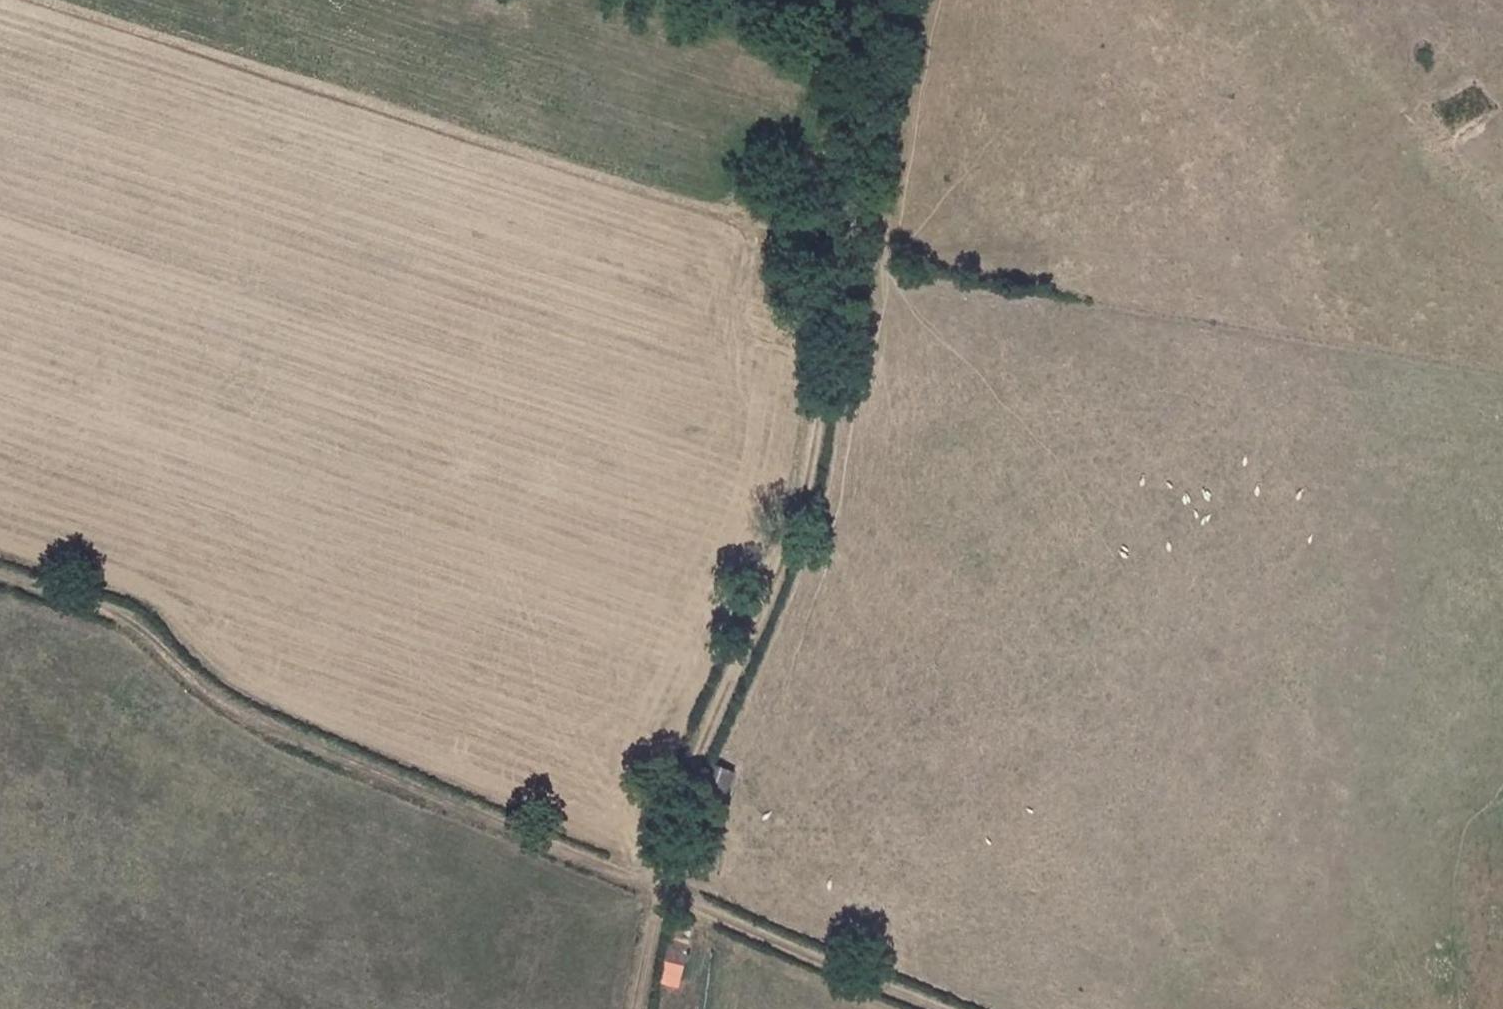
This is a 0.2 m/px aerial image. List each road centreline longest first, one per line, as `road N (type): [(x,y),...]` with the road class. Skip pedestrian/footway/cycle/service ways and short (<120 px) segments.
road 1 (track): [(885,0),(817,424),(779,584),(710,720),(658,889)]
road 2 (track): [(0,575),(100,607),(161,649),(212,701),(293,739),(658,889)]
road 3 (track): [(658,889),(945,1008)]
road 4 (track): [(658,889),(635,1008)]

